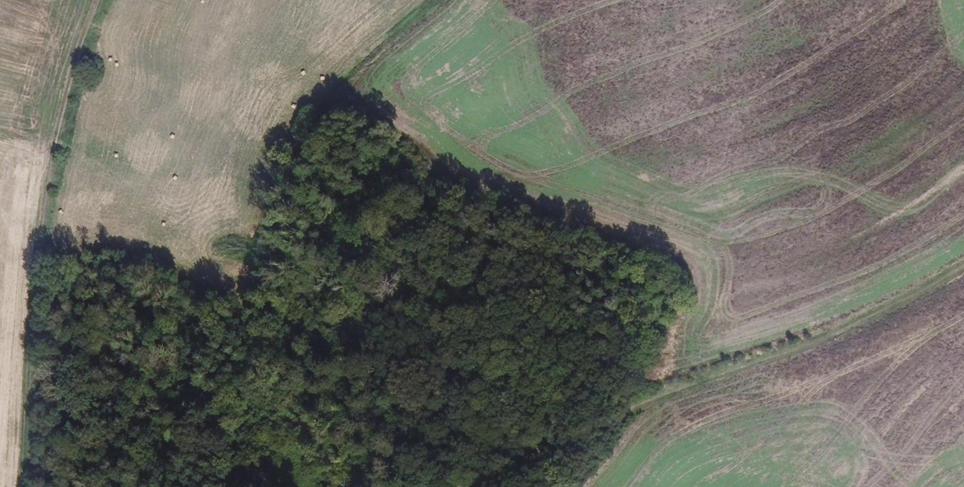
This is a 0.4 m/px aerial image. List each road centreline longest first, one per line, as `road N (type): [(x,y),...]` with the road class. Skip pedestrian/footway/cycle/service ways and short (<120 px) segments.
road 1 (track): [(963,266),(836,330),(614,405),(450,486)]
road 2 (track): [(94,0),(64,81),(25,319),(23,486)]

